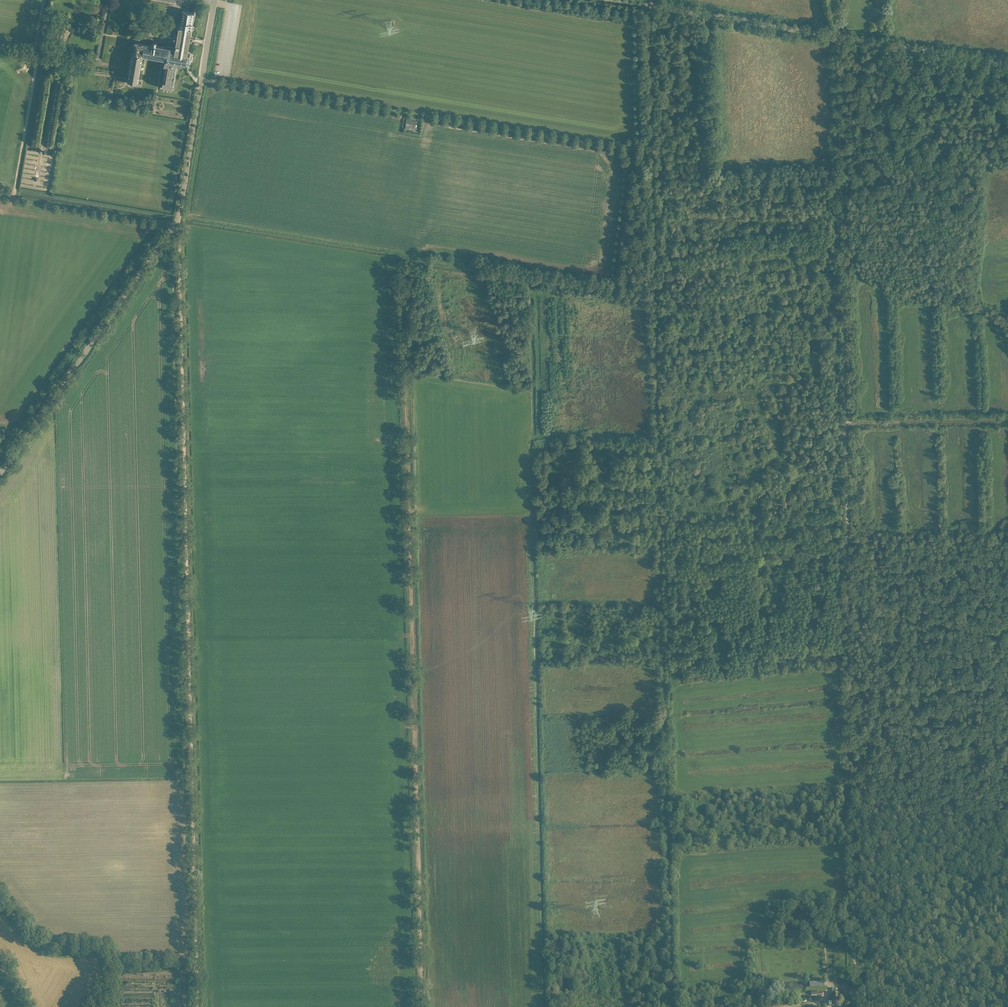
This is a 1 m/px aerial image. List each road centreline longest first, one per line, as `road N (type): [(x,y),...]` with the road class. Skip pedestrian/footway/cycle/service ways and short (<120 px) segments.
road 1 (track): [(672,1006),(657,207)]
road 2 (track): [(200,1006),(182,217)]
road 3 (track): [(844,421),(856,1006)]
road 4 (unclassified): [(0,476),(182,217),(216,0)]
road 5 (unclassified): [(1007,63),(616,0)]
road 6 (track): [(537,305),(532,279),(183,214)]
road 7 (track): [(836,182),(844,421)]
road 8 (track): [(827,0),(836,182)]
road 9 (track): [(652,0),(655,178)]
road 10 (track): [(0,48),(126,69)]

